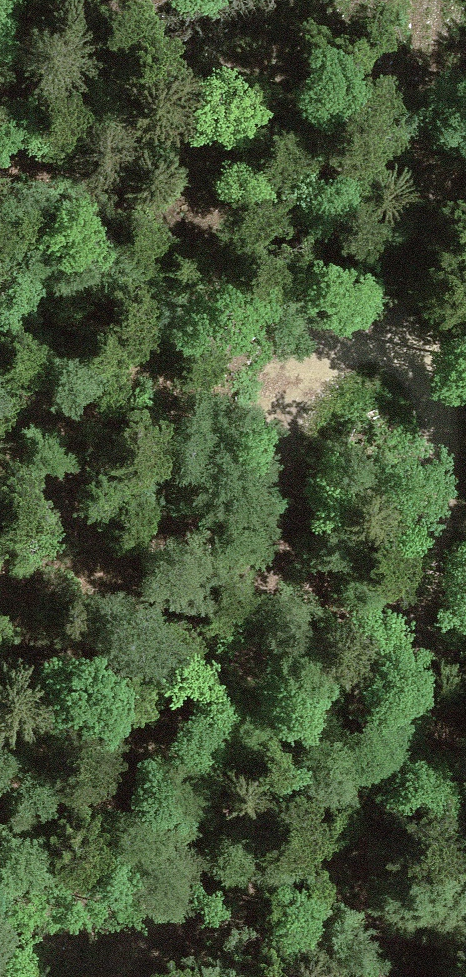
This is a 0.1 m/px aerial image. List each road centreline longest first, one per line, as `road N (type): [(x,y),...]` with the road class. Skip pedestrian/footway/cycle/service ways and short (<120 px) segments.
road 1 (track): [(383,976),(389,781),(455,474),(437,366),(388,333),(329,349),(278,483),(254,646),(94,976)]
road 2 (track): [(388,333),(434,0)]

